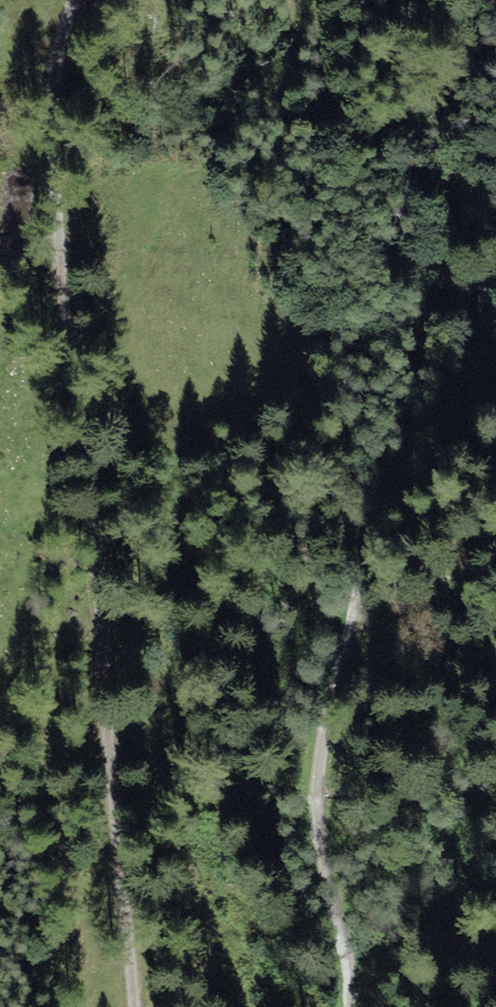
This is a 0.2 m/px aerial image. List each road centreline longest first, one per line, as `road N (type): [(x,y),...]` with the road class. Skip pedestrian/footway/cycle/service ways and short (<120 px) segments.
road 1 (track): [(80,0),(61,78),(62,240),(134,1006)]
road 2 (track): [(495,239),(475,367),(390,491),(326,723),(319,829),(347,945),(353,1006)]

